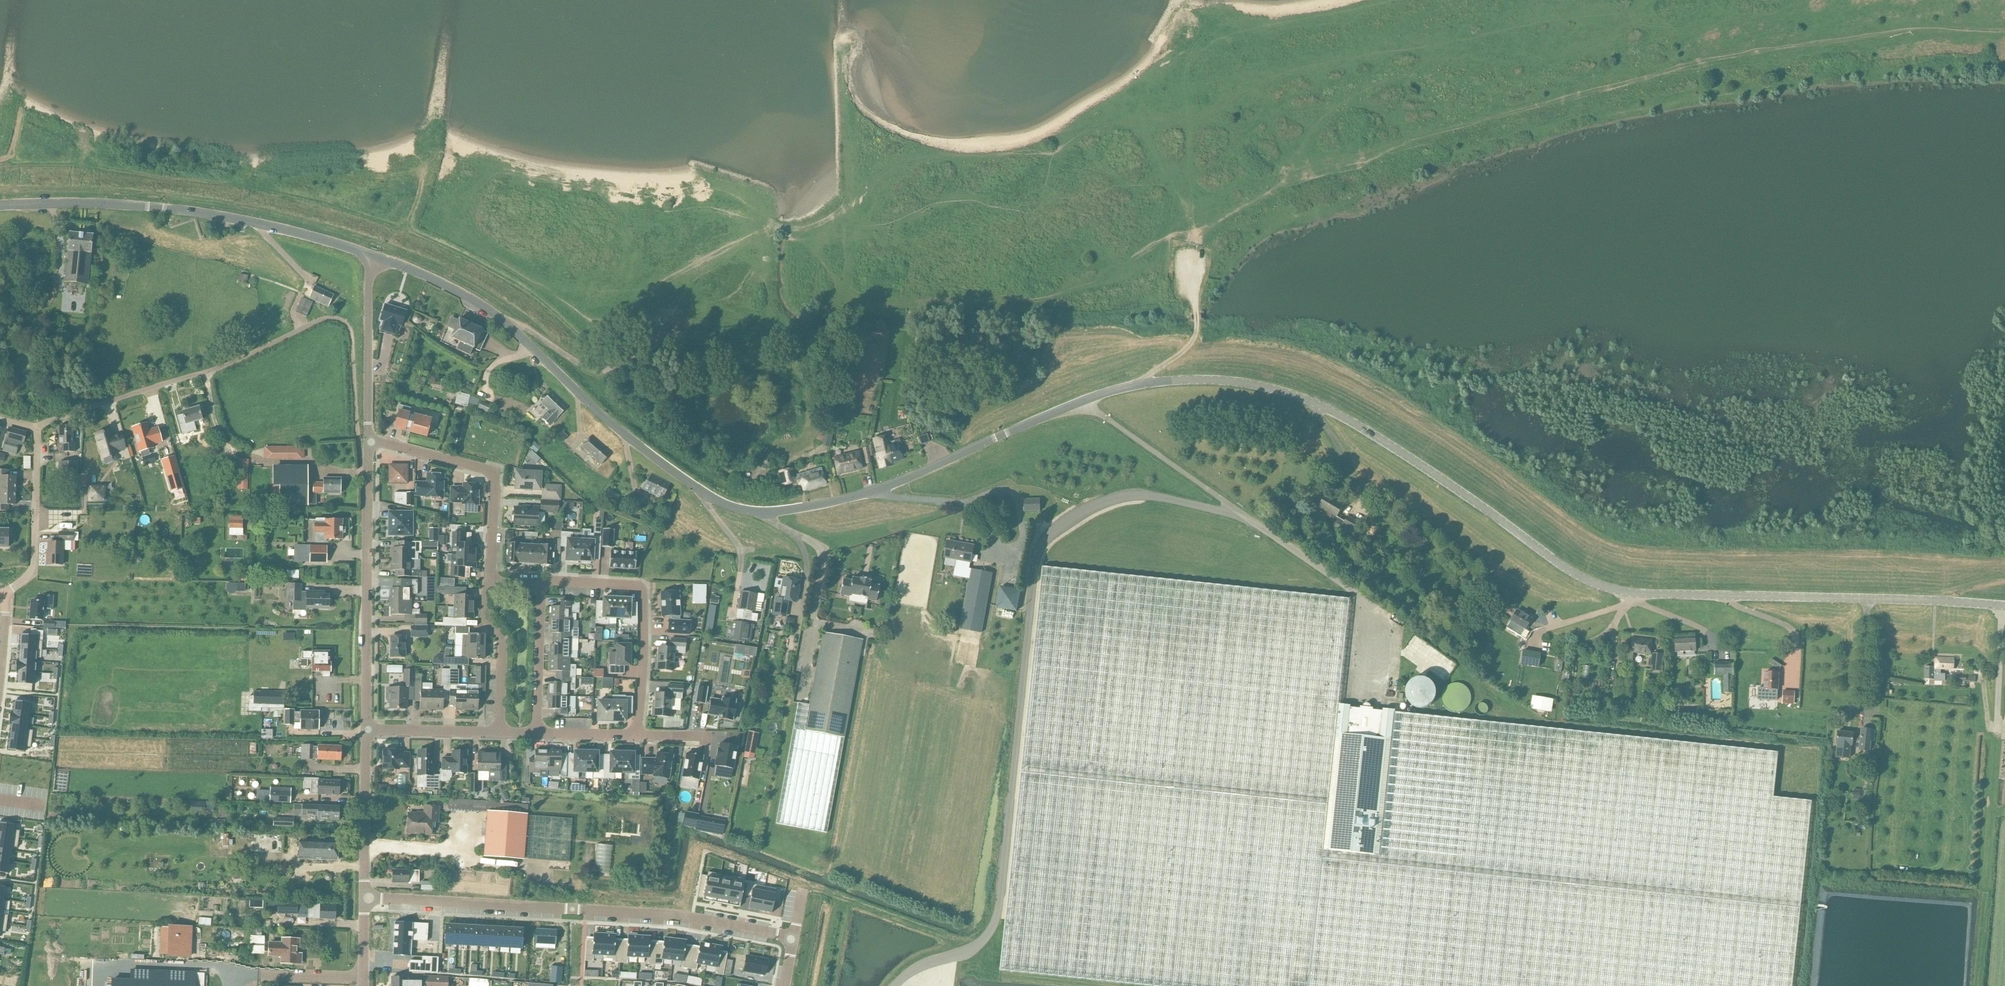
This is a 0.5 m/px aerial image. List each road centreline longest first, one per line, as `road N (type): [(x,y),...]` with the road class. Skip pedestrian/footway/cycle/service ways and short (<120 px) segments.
road 1 (tertiary): [(2004,604),(1600,586),(1337,413),(1257,384),(1141,384)]
road 2 (tertiary): [(1141,384),(1082,401),(878,490),(751,511),(715,500),(622,437),(466,294),(377,256)]
road 3 (residential): [(784,985),(789,944),(758,930),(675,916),(366,897)]
road 4 (residential): [(368,459),(356,421),(351,334),(337,319),(206,372),(37,424)]
road 5 (track): [(407,227),(306,198),(127,166),(0,164)]
road 6 (tertiary): [(377,256),(190,211),(0,206)]
road 7 (tertiary): [(368,732),(368,459)]
road 8 (residential): [(536,584),(639,586),(645,628),(635,738)]
road 9 (residential): [(490,584),(496,486),(482,473),(368,438)]
road 10 (track): [(581,336),(530,292),(407,227)]
road 11 (tertiary): [(368,438),(367,289),(377,256)]
road 12 (residential): [(6,595),(34,564),(37,424)]
road 13 (tertiary): [(366,897),(368,732)]
road 14 (unclassified): [(1141,384),(1195,341),(1190,285),(1199,248)]
road 15 (residential): [(541,736),(536,584)]
road 16 (residential): [(499,731),(501,640),(490,584)]
road 17 (residential): [(499,731),(368,732)]

